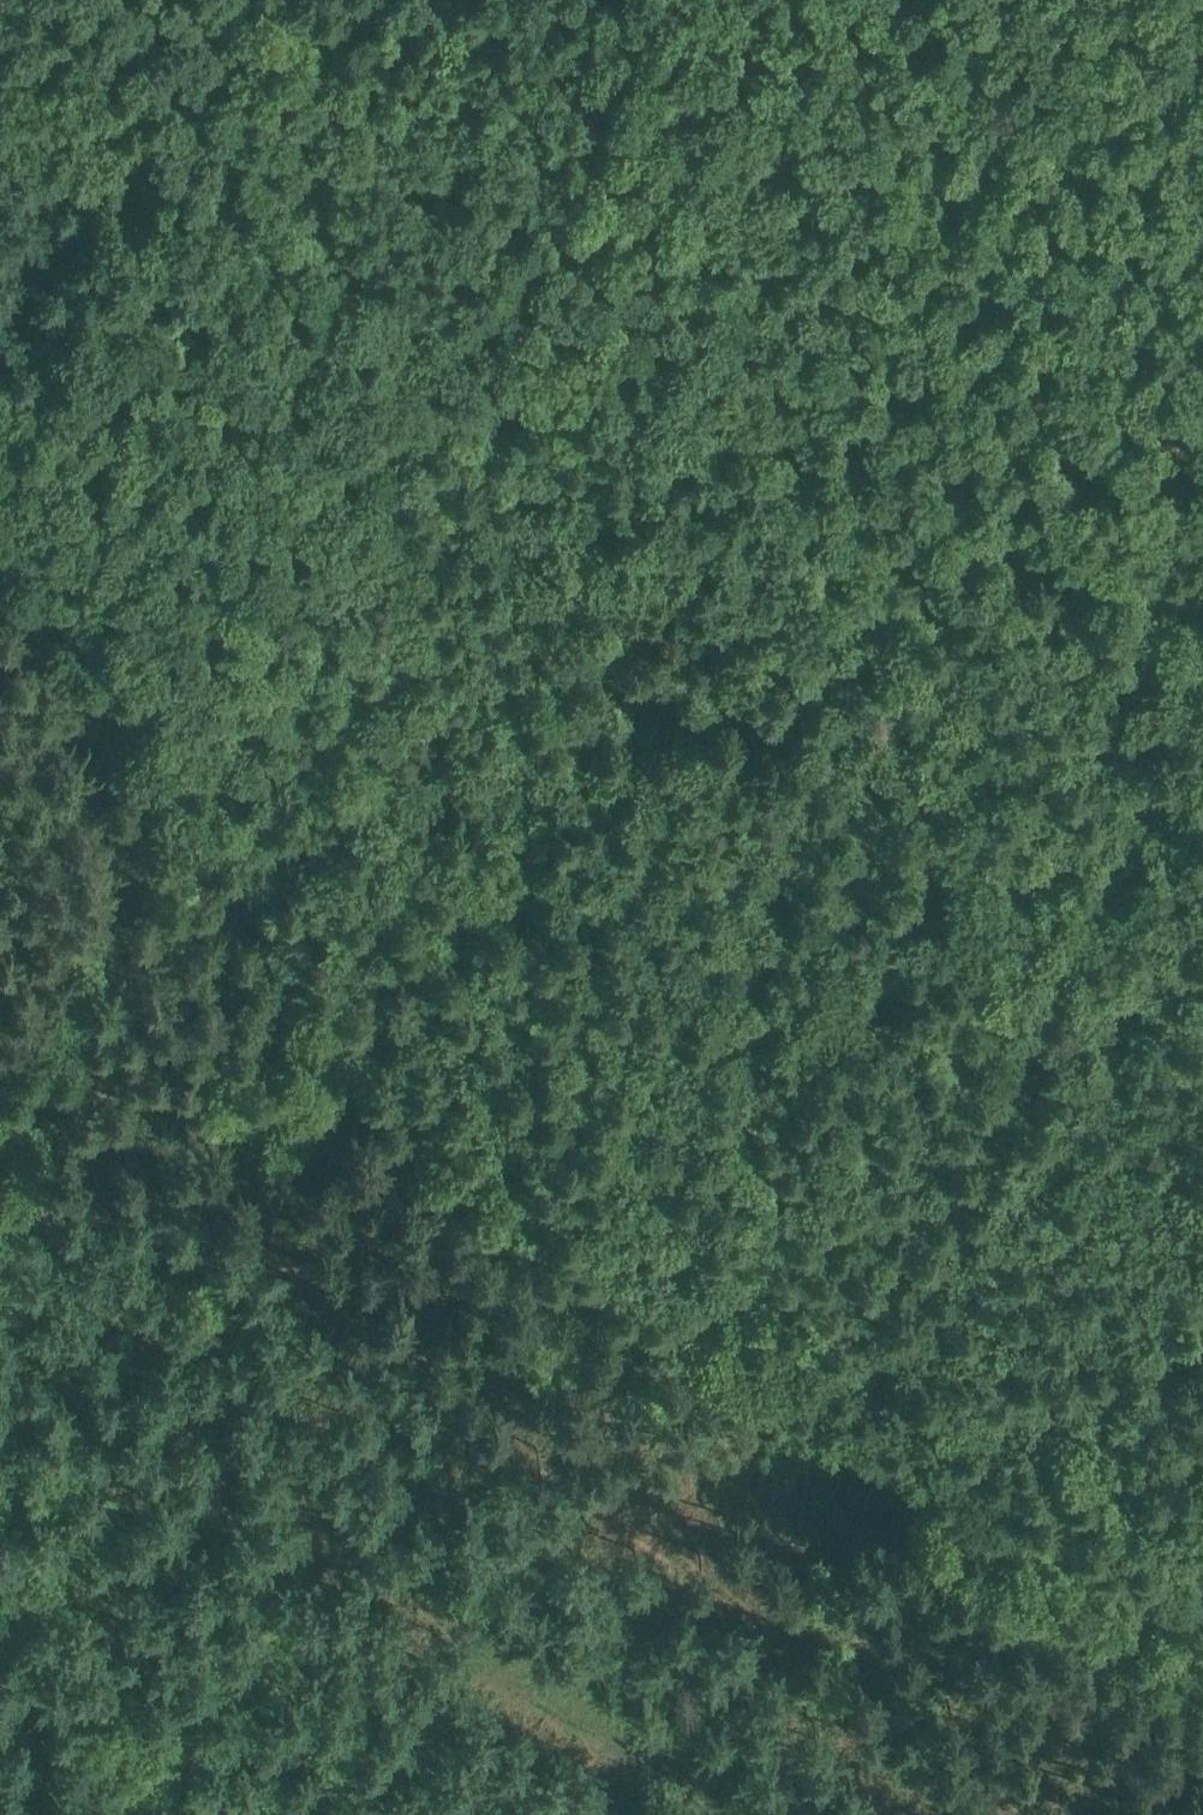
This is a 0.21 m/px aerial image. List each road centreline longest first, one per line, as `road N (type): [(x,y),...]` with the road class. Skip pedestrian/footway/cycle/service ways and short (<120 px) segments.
road 1 (track): [(0,1062),(353,1046),(568,1240),(858,1442),(1005,1468),(1202,1521)]
road 2 (track): [(280,885),(353,730),(382,642),(399,551),(388,373),(322,0)]
road 3 (track): [(0,527),(129,660),(280,885),(353,1046)]

